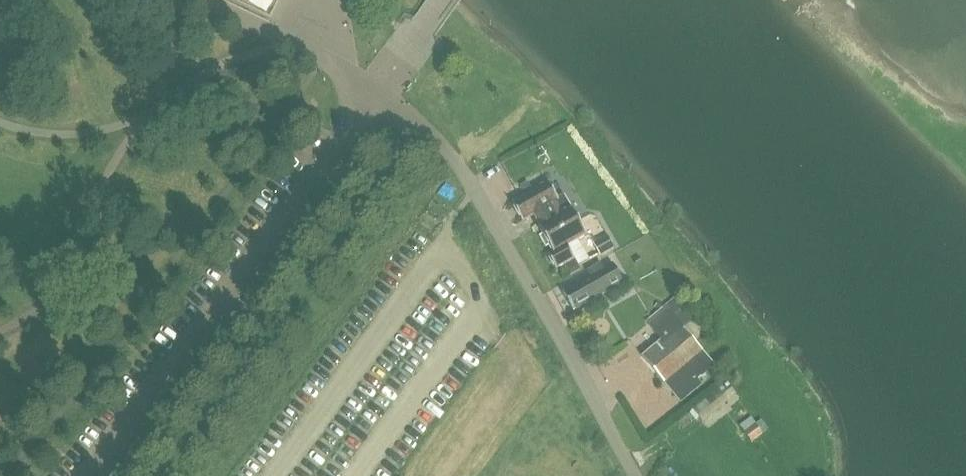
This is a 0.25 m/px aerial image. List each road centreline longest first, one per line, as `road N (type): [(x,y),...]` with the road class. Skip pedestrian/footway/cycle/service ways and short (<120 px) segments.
road 1 (unclassified): [(90,475),(375,93)]
road 2 (residential): [(619,447),(457,164),(375,93)]

